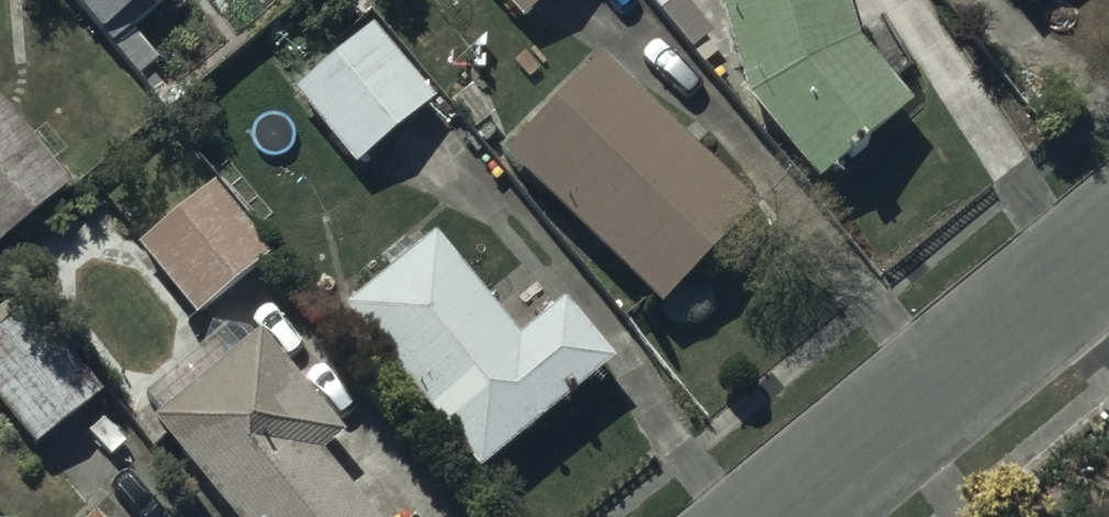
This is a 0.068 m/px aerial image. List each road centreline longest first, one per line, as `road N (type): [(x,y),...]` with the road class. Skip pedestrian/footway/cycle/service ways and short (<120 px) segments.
road 1 (residential): [(814,516),(1108,273)]

